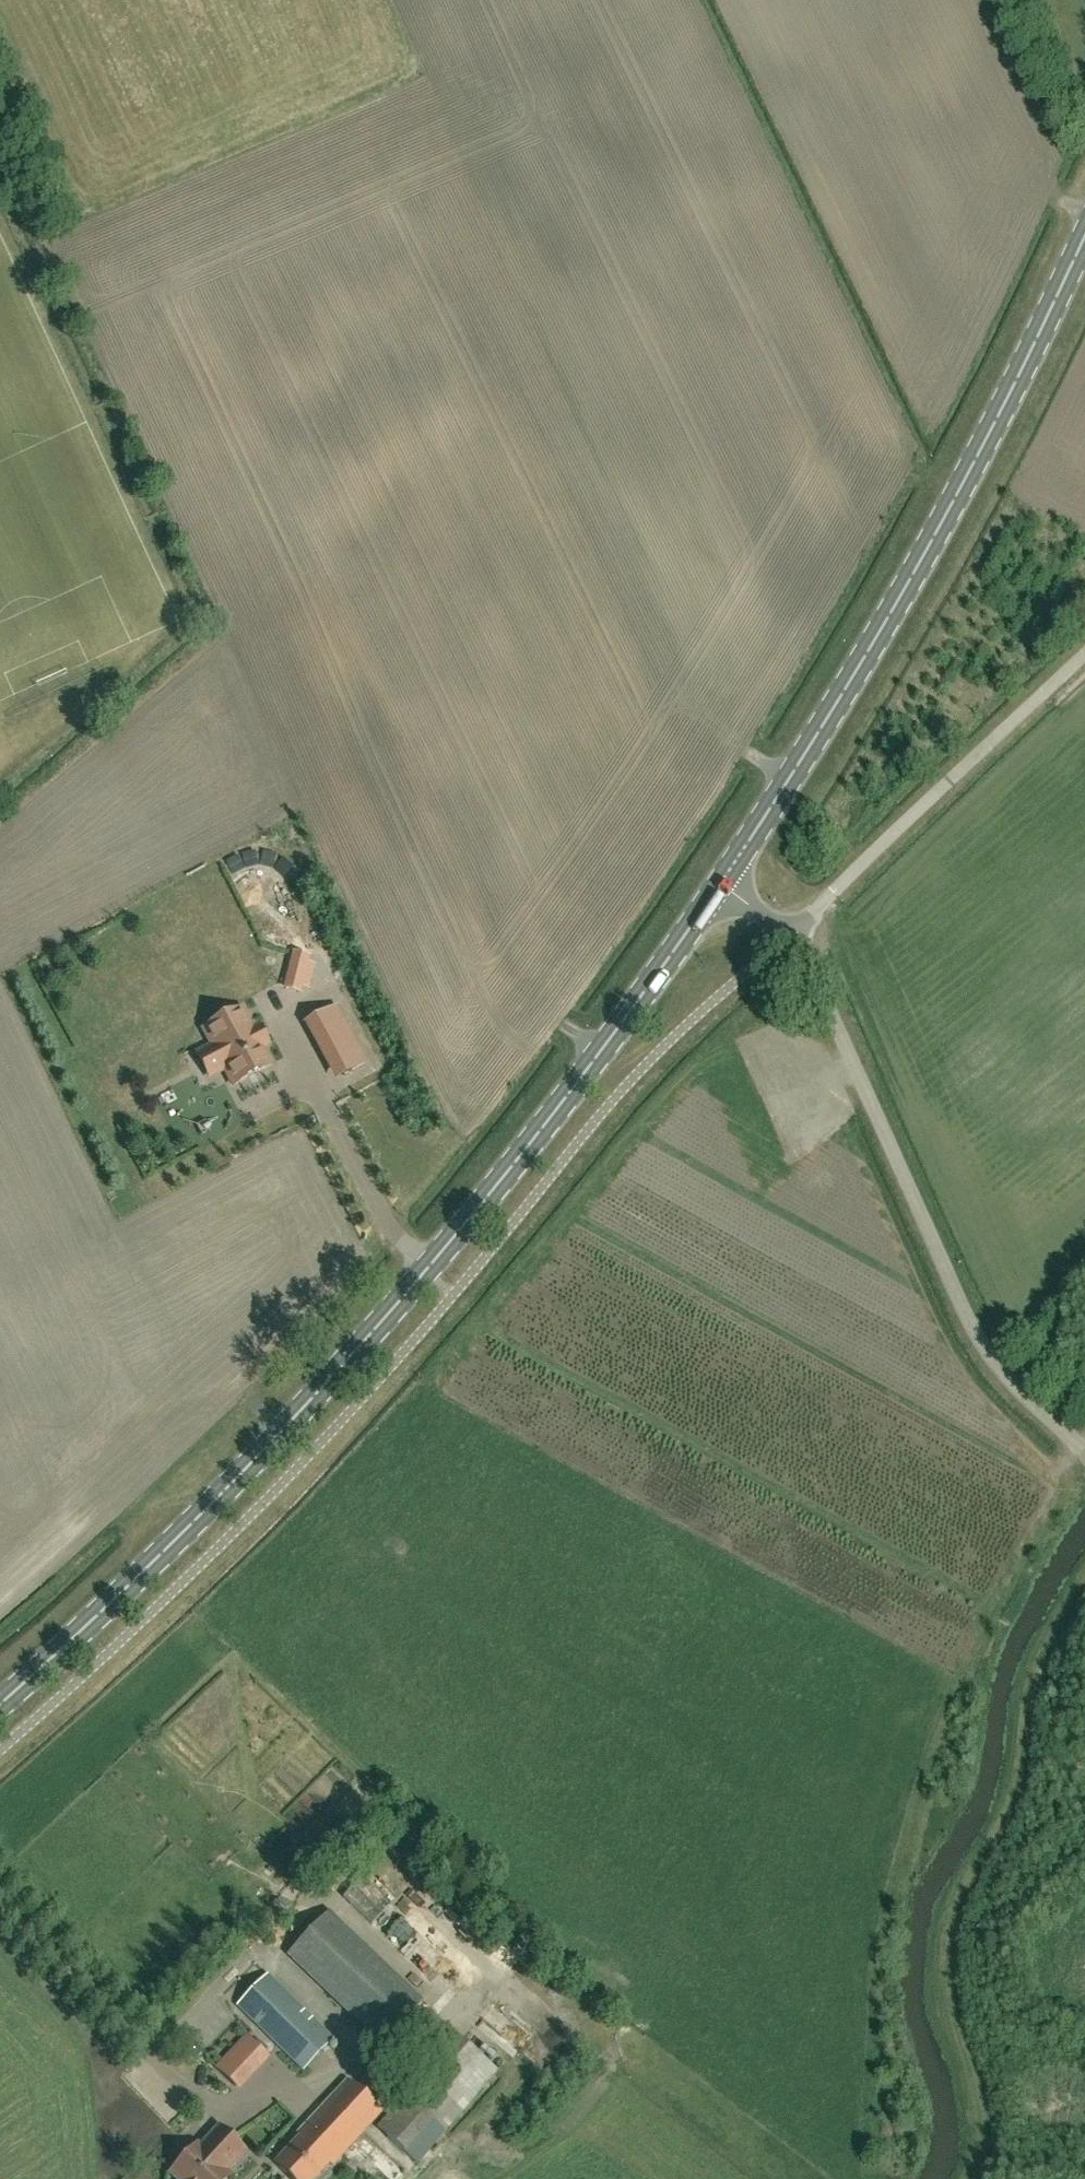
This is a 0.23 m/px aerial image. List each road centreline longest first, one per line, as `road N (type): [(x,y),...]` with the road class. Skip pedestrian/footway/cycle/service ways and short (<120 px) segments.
road 1 (secondary): [(0,1708),(214,1501),(389,1313),(525,1152),(717,889)]
road 2 (secondary): [(717,889),(849,694),(1001,424),(1084,242)]
road 3 (unclassified): [(1084,1452),(1022,1394),(968,1320),(794,931)]
road 4 (unclassified): [(794,931),(1084,658)]

